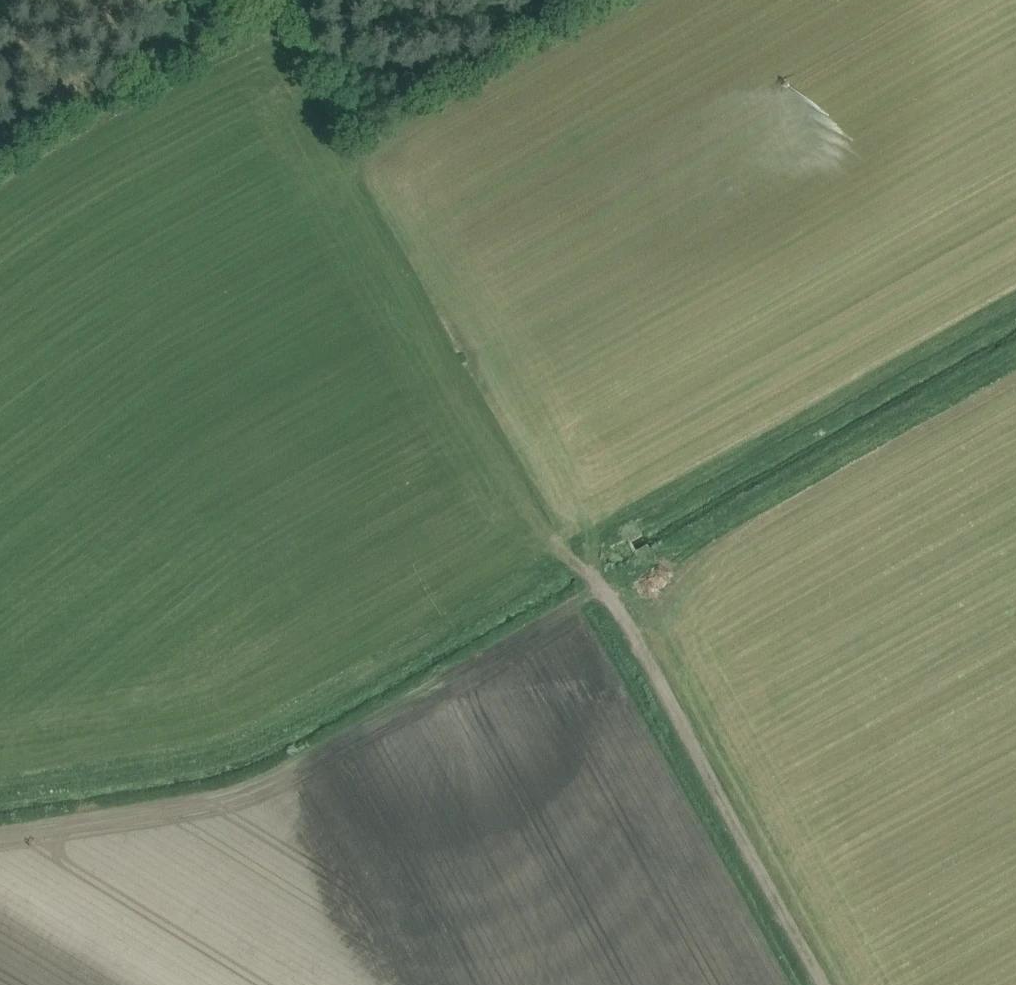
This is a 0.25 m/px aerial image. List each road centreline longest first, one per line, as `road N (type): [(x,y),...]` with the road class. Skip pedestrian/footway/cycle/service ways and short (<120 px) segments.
road 1 (track): [(567,545),(624,614),(822,984)]

